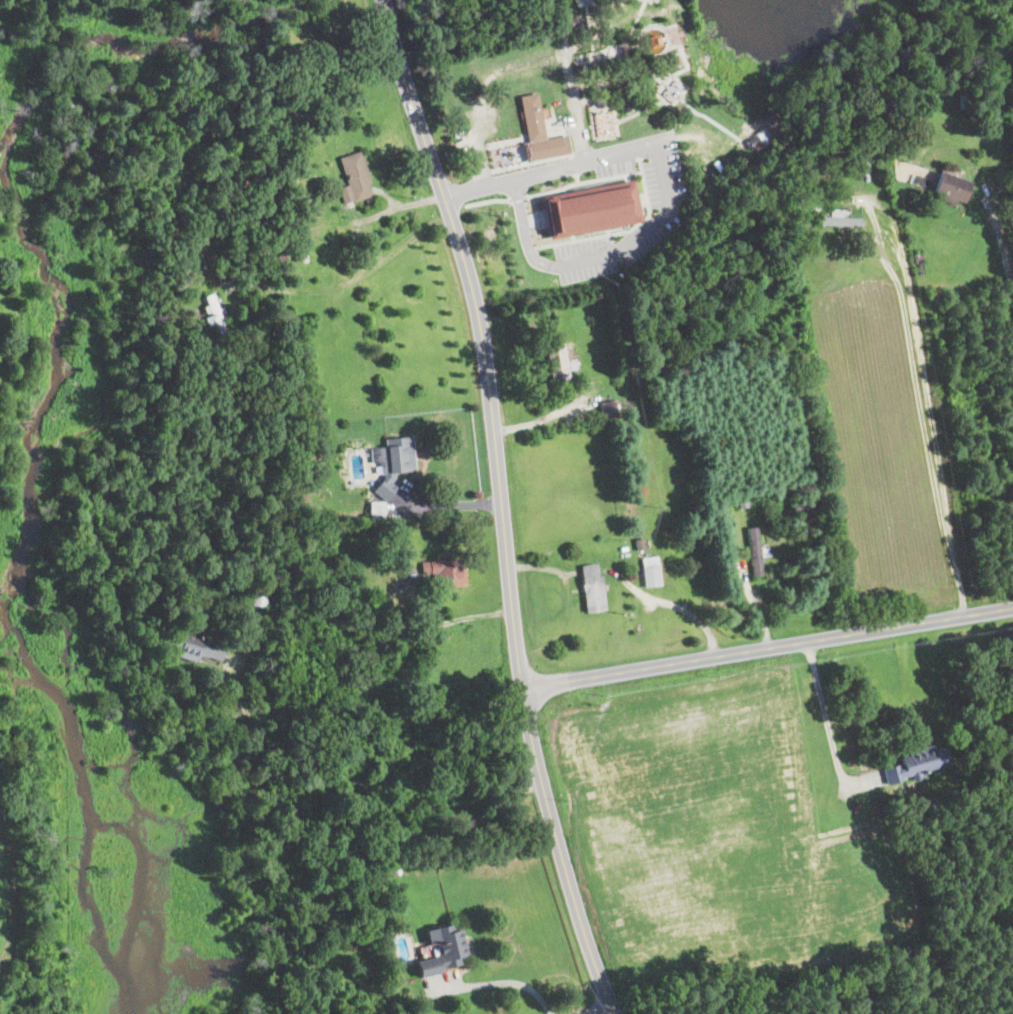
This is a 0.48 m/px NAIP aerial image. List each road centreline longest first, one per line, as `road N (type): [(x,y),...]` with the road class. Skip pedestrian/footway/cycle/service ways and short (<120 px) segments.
road 1 (primary): [(615,1013),(533,749),(476,303),(383,0)]
road 2 (residential): [(522,689),(1012,608)]

